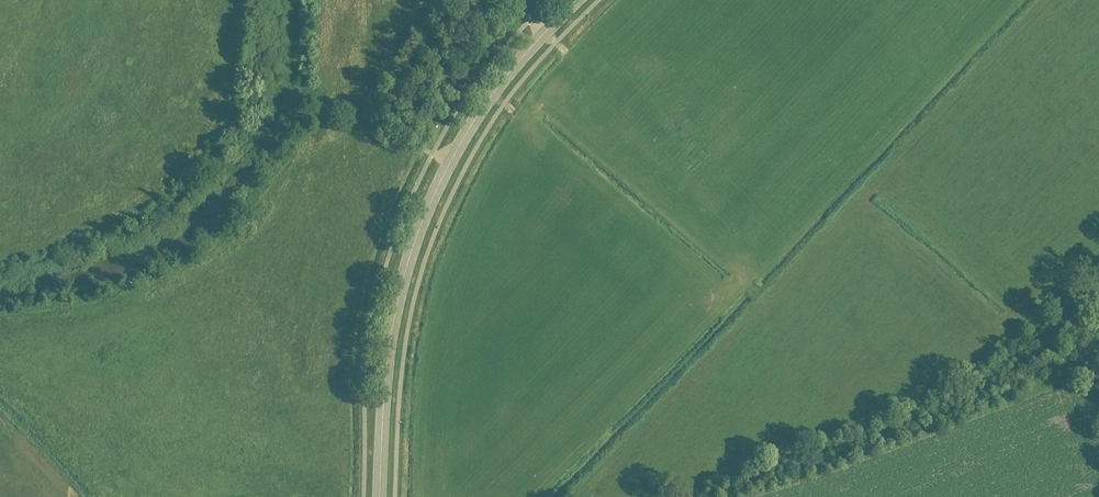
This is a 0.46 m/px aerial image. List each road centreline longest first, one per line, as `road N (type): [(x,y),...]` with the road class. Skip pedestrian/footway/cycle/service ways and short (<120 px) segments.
road 1 (secondary): [(380,496),(398,302),(438,188),(475,117),(579,0)]
road 2 (track): [(0,311),(153,281),(209,250),(249,218),(329,124),(452,158)]

